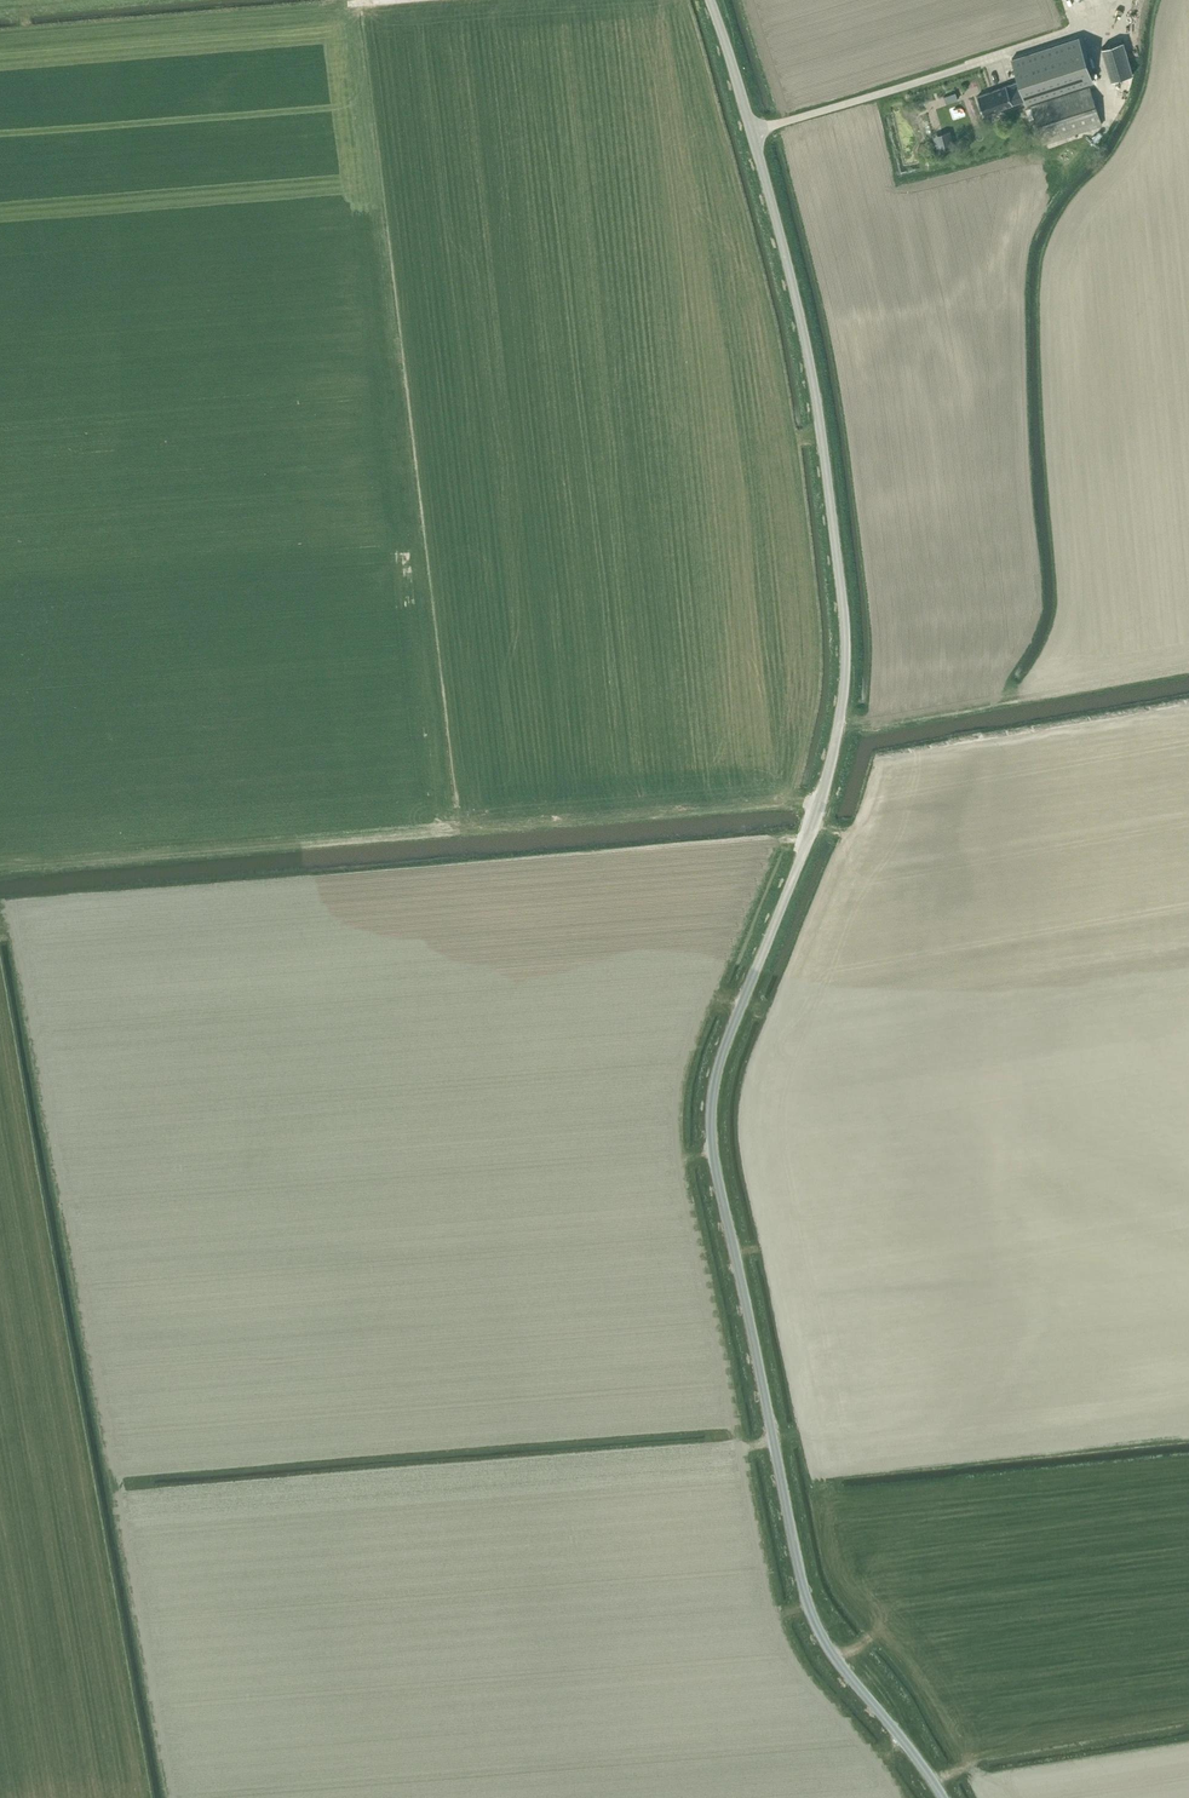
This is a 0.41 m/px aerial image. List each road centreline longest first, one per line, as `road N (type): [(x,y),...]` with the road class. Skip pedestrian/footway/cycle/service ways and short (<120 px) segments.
road 1 (unclassified): [(943,1797),(826,1645),(809,1608),(712,1146),(723,1054),(828,775),(846,634),(795,295),(710,0)]

